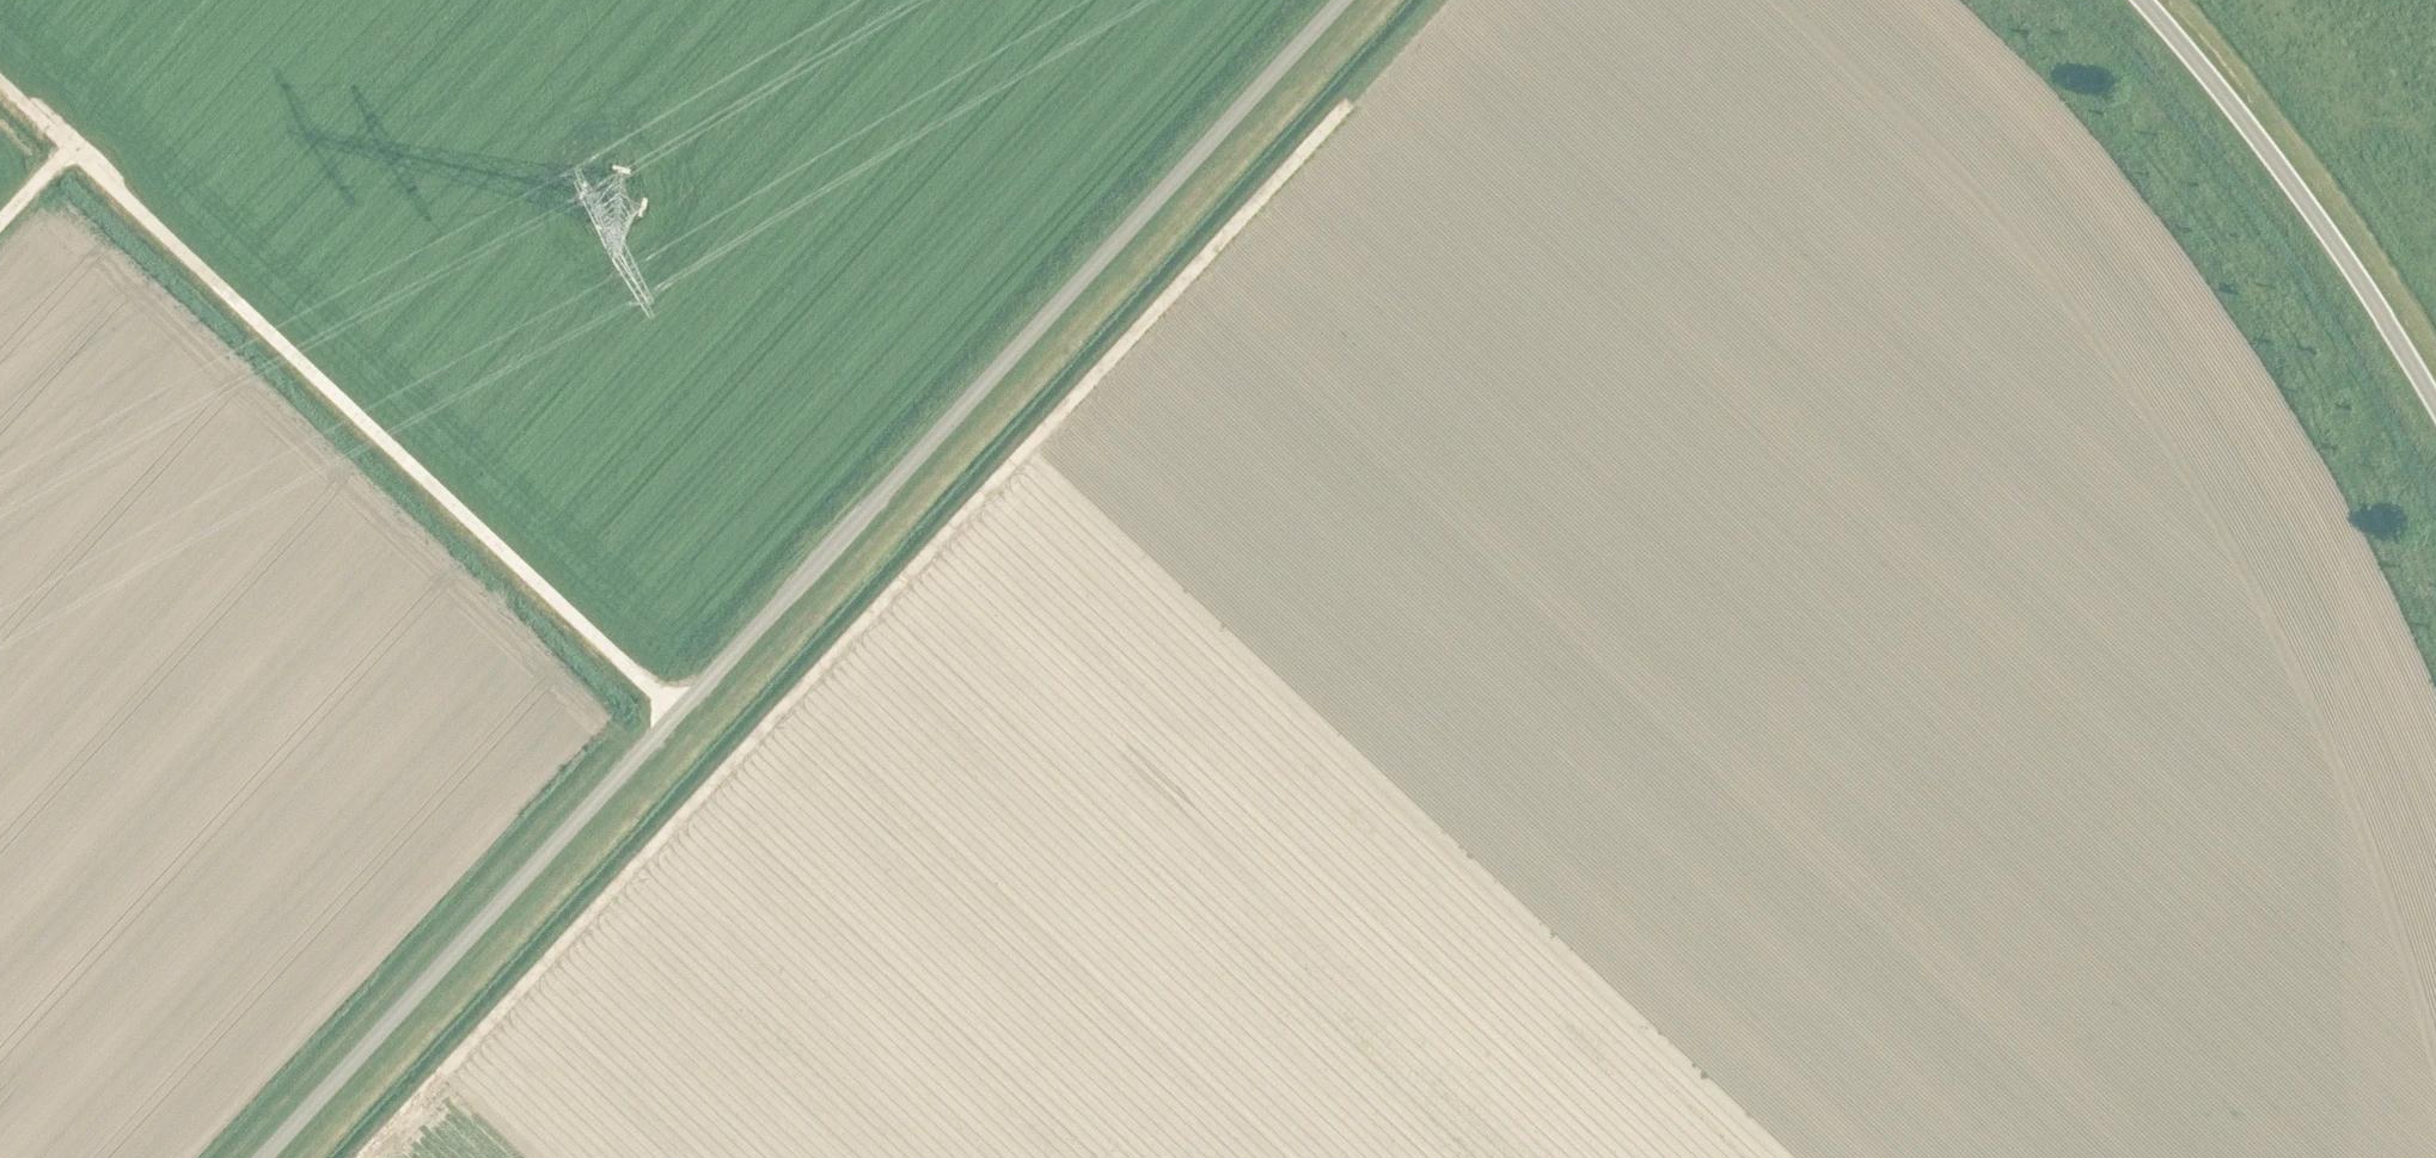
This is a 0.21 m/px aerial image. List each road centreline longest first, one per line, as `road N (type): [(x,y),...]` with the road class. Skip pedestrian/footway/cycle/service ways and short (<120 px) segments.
road 1 (unclassified): [(1327,0),(251,1157)]
road 2 (tertiary): [(2435,422),(2248,132),(2137,0)]

